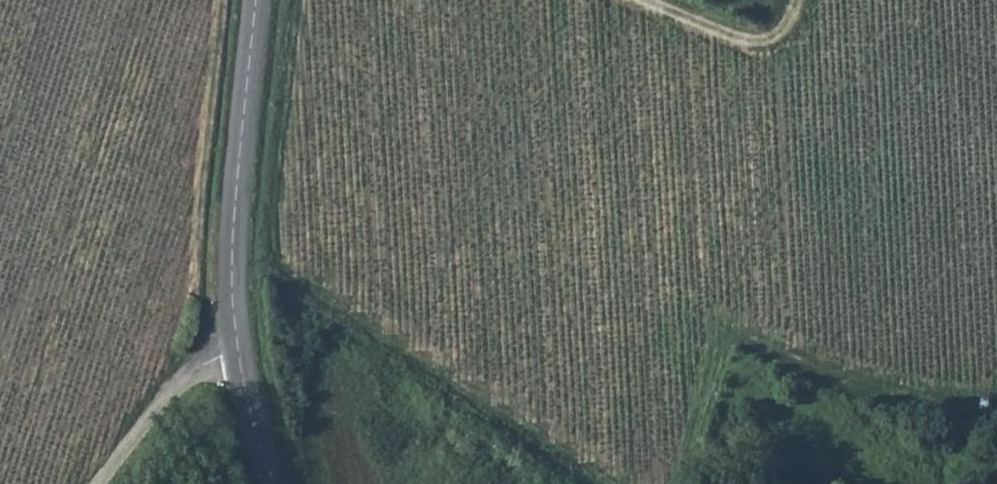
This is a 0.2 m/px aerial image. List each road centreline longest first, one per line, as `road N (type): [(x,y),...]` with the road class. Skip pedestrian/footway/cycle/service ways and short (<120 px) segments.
road 1 (tertiary): [(257,0),(237,246),(238,351),(254,436),(273,483)]
road 2 (track): [(638,483),(696,429),(723,335),(837,380),(975,402),(996,396)]
road 3 (track): [(237,246),(621,483)]
road 4 (track): [(636,0),(751,45),(774,42),(790,0)]

